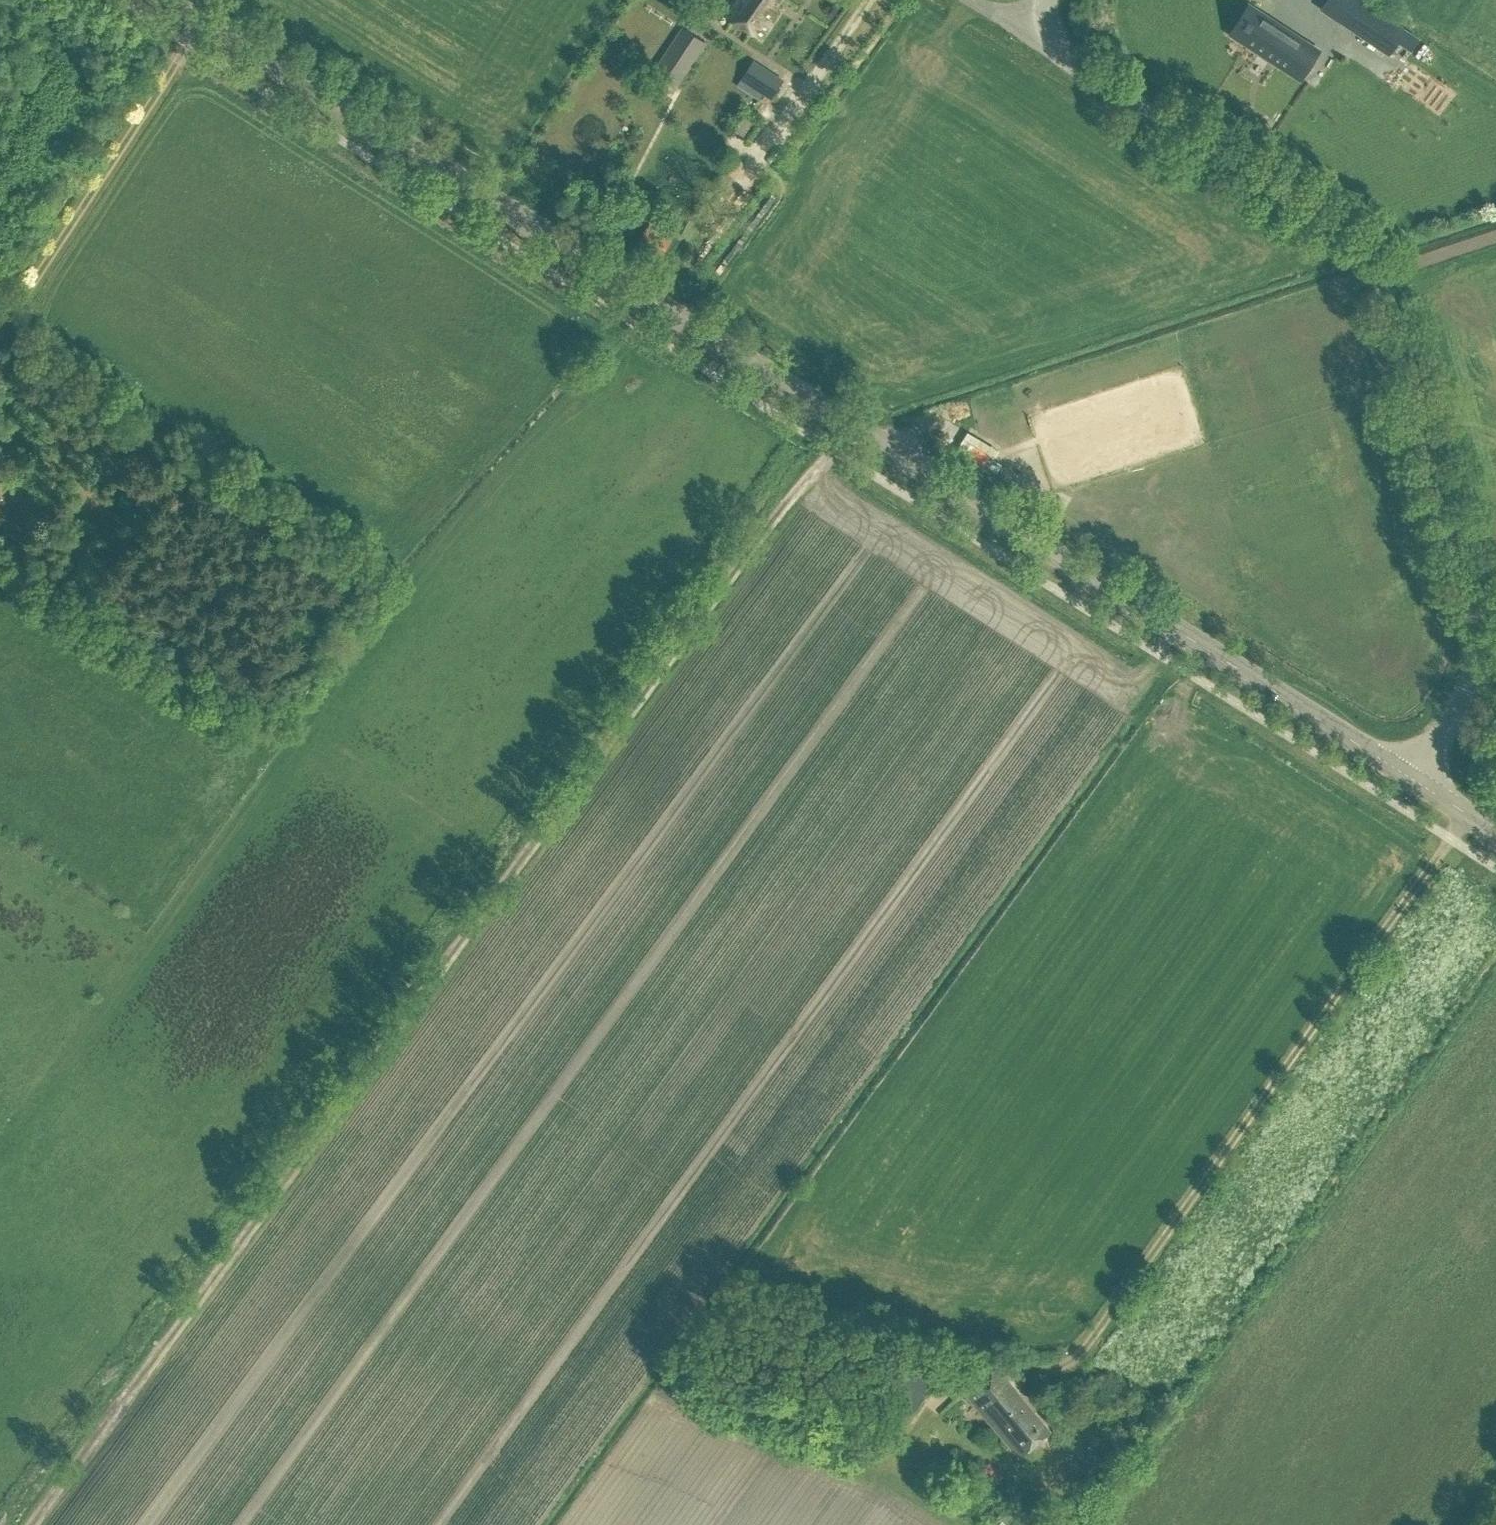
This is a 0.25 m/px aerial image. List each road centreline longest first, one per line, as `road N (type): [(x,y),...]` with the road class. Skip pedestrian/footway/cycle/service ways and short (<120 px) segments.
road 1 (tertiary): [(1412,775),(168,0)]
road 2 (track): [(841,417),(21,1524)]
road 3 (track): [(0,1147),(370,633),(652,299)]
road 4 (tertiary): [(1412,775),(1466,691),(1477,621),(1392,314),(1372,269),(1310,210),(1062,59),(1049,24)]
road 5 (track): [(1470,814),(1072,1358)]
road 6 (track): [(564,1524),(674,1375),(873,1444)]
road 7 (track): [(207,25),(0,324)]

